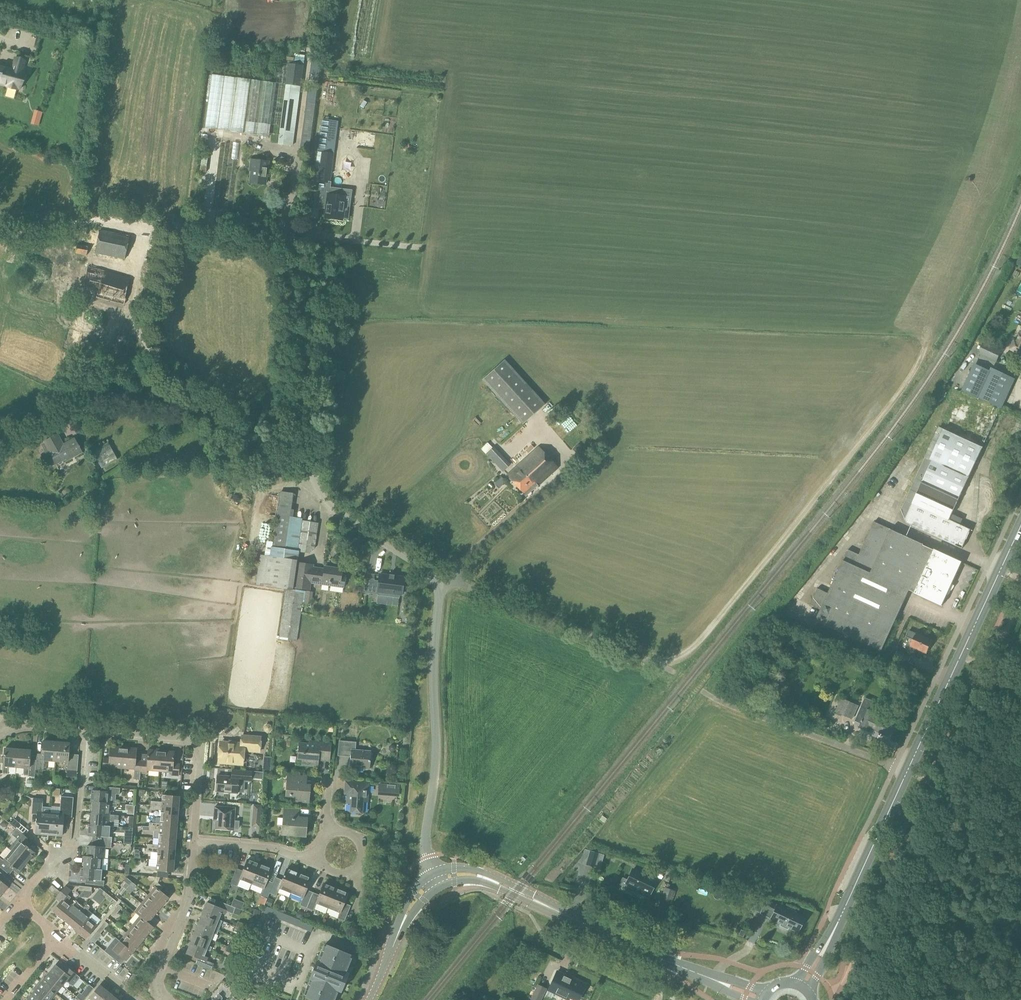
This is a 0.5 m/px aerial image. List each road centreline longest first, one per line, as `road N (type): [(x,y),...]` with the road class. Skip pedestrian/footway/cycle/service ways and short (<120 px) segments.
road 1 (secondary): [(801,987),(1020,527)]
road 2 (unclassified): [(311,489),(298,249),(274,237),(150,224)]
road 3 (unclassified): [(435,881),(427,829),(440,589)]
road 4 (tertiary): [(764,998),(504,886)]
road 5 (unclassified): [(676,673),(455,582),(440,589)]
road 6 (residential): [(85,730),(191,740),(202,754),(195,842)]
road 7 (residential): [(20,903),(75,850),(85,730)]
road 8 (residential): [(167,999),(158,989),(190,898),(195,842)]
road 9 (unclassified): [(440,589),(426,568),(311,489)]
road 10 (track): [(150,224),(0,223)]
road 11 (tertiary): [(369,999),(409,910),(435,881)]
road 12 (unclassified): [(311,489),(205,409)]
road 13 (residential): [(322,858),(195,842)]

